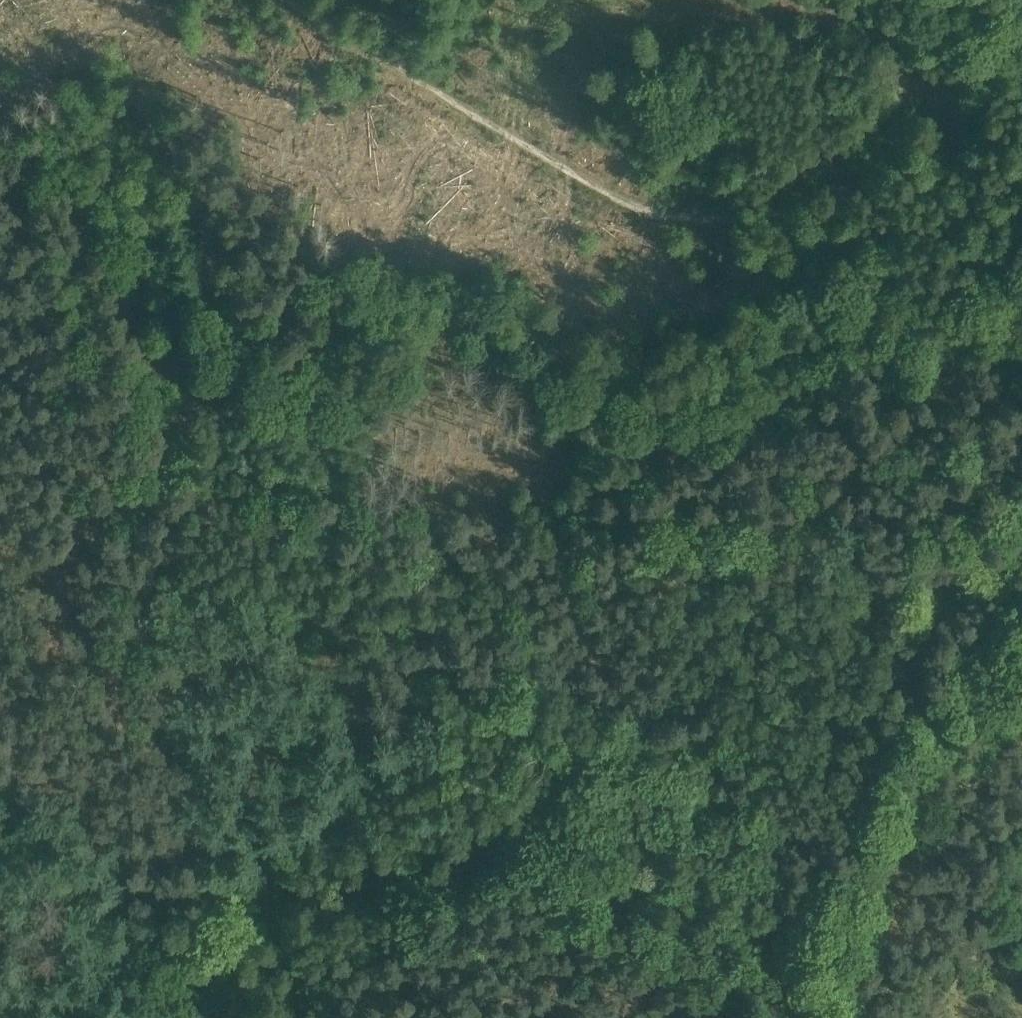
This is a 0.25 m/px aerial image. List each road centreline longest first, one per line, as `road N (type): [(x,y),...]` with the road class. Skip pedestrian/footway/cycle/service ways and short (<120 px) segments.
road 1 (track): [(1021,16),(955,40),(910,113),(818,201),(740,221),(649,216),(271,0)]
road 2 (track): [(808,1017),(842,817),(927,677),(1021,634)]

